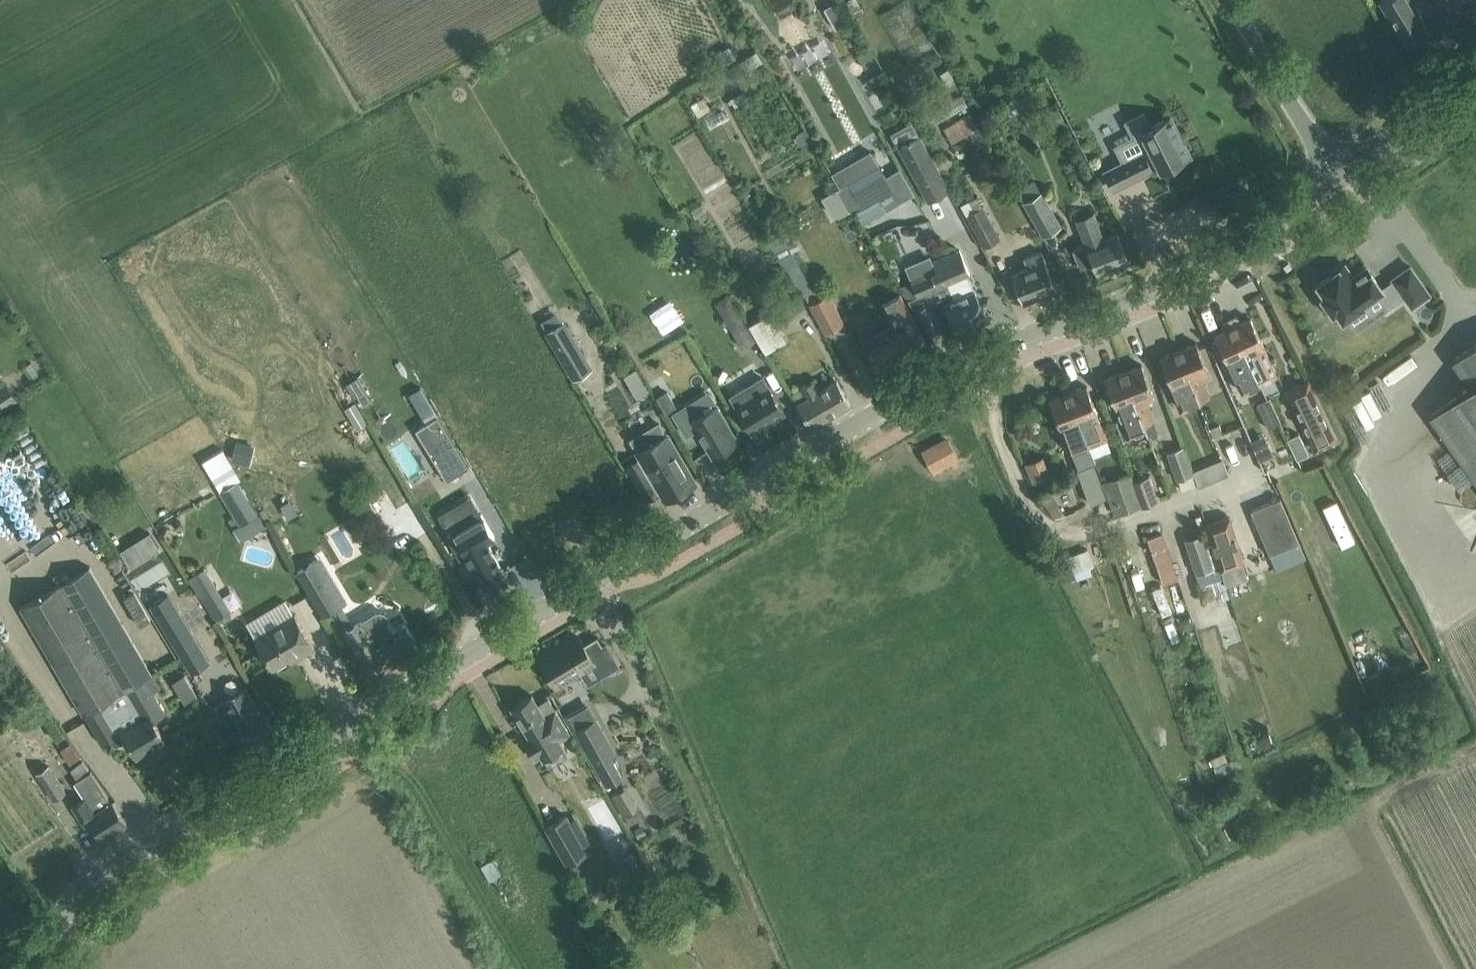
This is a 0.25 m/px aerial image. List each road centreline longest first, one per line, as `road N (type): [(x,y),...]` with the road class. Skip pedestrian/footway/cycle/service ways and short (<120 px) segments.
road 1 (tertiary): [(29,968),(85,889),(152,840),(899,398),(999,348),(1199,268),(1338,179)]
road 2 (unclassified): [(1338,179),(1229,0)]
road 3 (tertiary): [(1338,179),(1475,81)]

